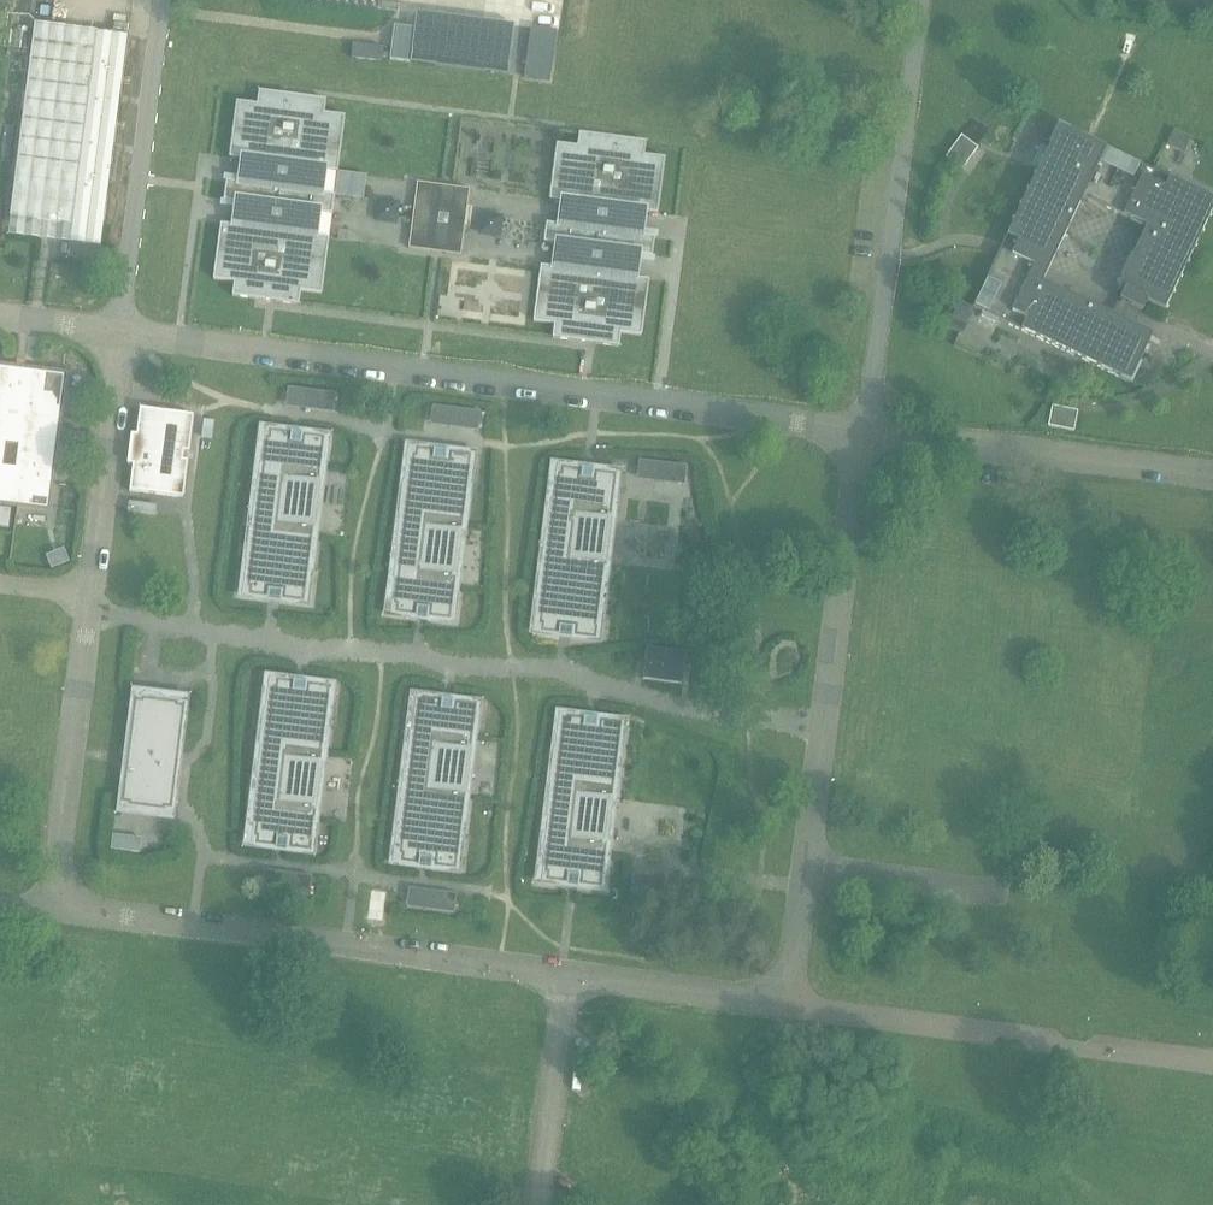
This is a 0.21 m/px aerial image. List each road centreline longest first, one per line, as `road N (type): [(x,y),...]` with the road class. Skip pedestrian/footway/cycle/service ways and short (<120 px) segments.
road 1 (residential): [(123,330),(864,432)]
road 2 (residential): [(55,913),(123,330)]
road 3 (residential): [(785,1004),(864,432)]
road 4 (residential): [(55,913),(566,973)]
road 5 (residential): [(864,432),(926,0)]
road 6 (residential): [(785,1004),(1212,1059)]
road 7 (residential): [(864,432),(1212,475)]
road 8 (residential): [(536,1204),(566,973)]
road 9 (residential): [(566,973),(785,1004)]
road 10 (residential): [(0,314),(123,330)]

